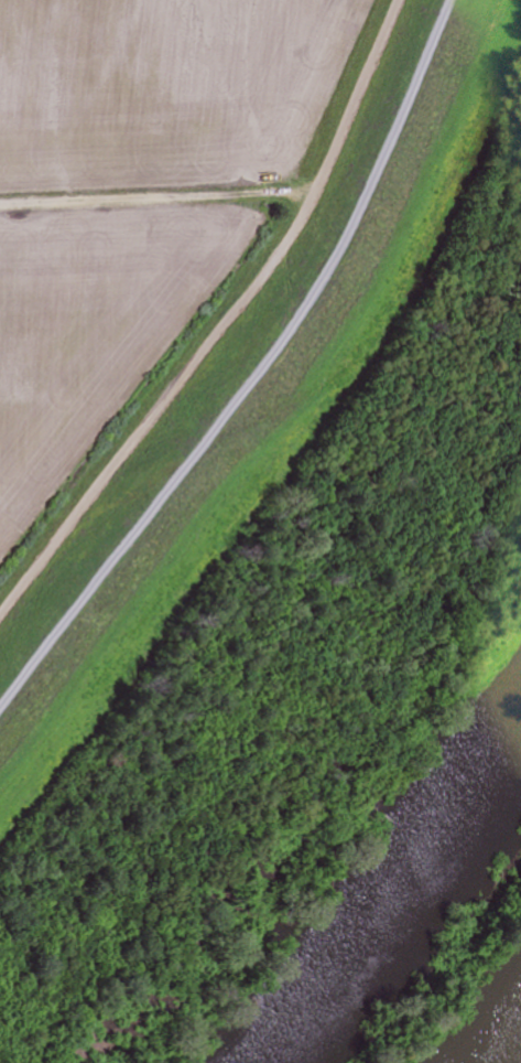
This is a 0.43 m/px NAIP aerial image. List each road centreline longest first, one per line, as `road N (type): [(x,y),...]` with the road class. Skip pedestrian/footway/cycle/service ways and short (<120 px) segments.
road 1 (track): [(0,706),(328,271),(458,0)]
road 2 (residential): [(0,619),(299,225),(401,0)]

